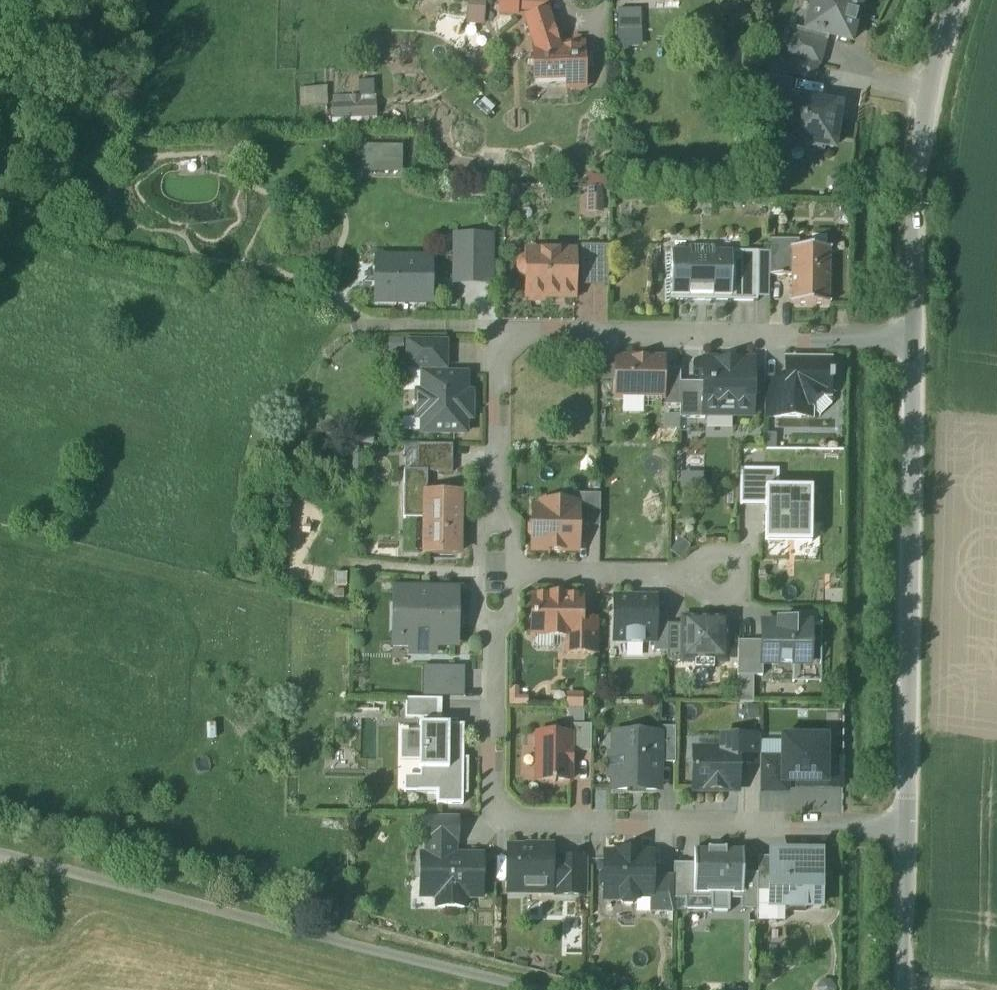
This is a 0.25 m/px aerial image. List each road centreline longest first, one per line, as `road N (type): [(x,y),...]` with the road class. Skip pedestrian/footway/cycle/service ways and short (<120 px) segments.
road 1 (residential): [(493,579),(498,332),(908,341)]
road 2 (residential): [(903,828),(488,820),(493,579)]
road 3 (unclassified): [(903,828),(908,341)]
road 4 (unclassified): [(908,341),(914,195),(952,0)]
road 5 (residential): [(493,579),(713,579)]
road 6 (unclassified): [(901,989),(903,828)]

